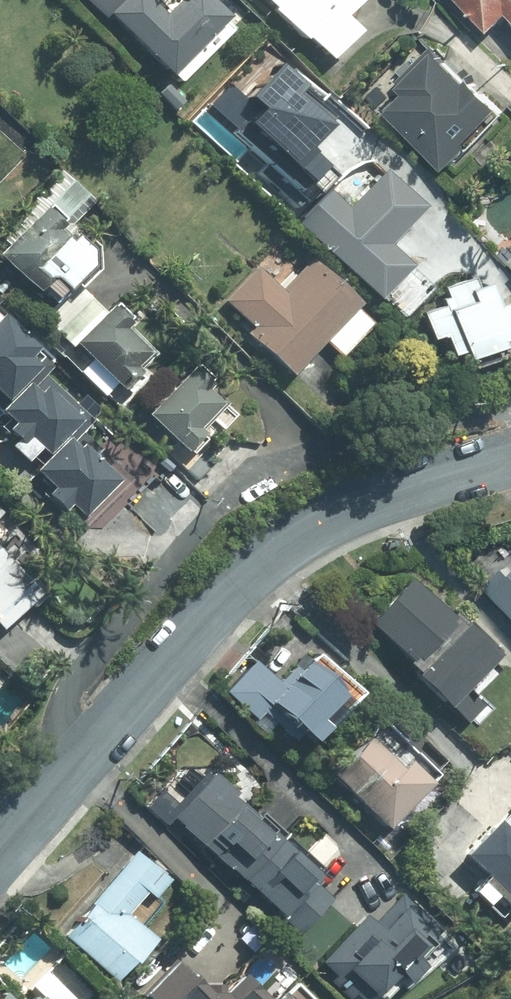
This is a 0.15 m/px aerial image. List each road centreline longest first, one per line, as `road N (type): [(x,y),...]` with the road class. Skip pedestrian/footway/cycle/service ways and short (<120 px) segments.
road 1 (residential): [(510,454),(365,500),(259,557),(0,847)]

